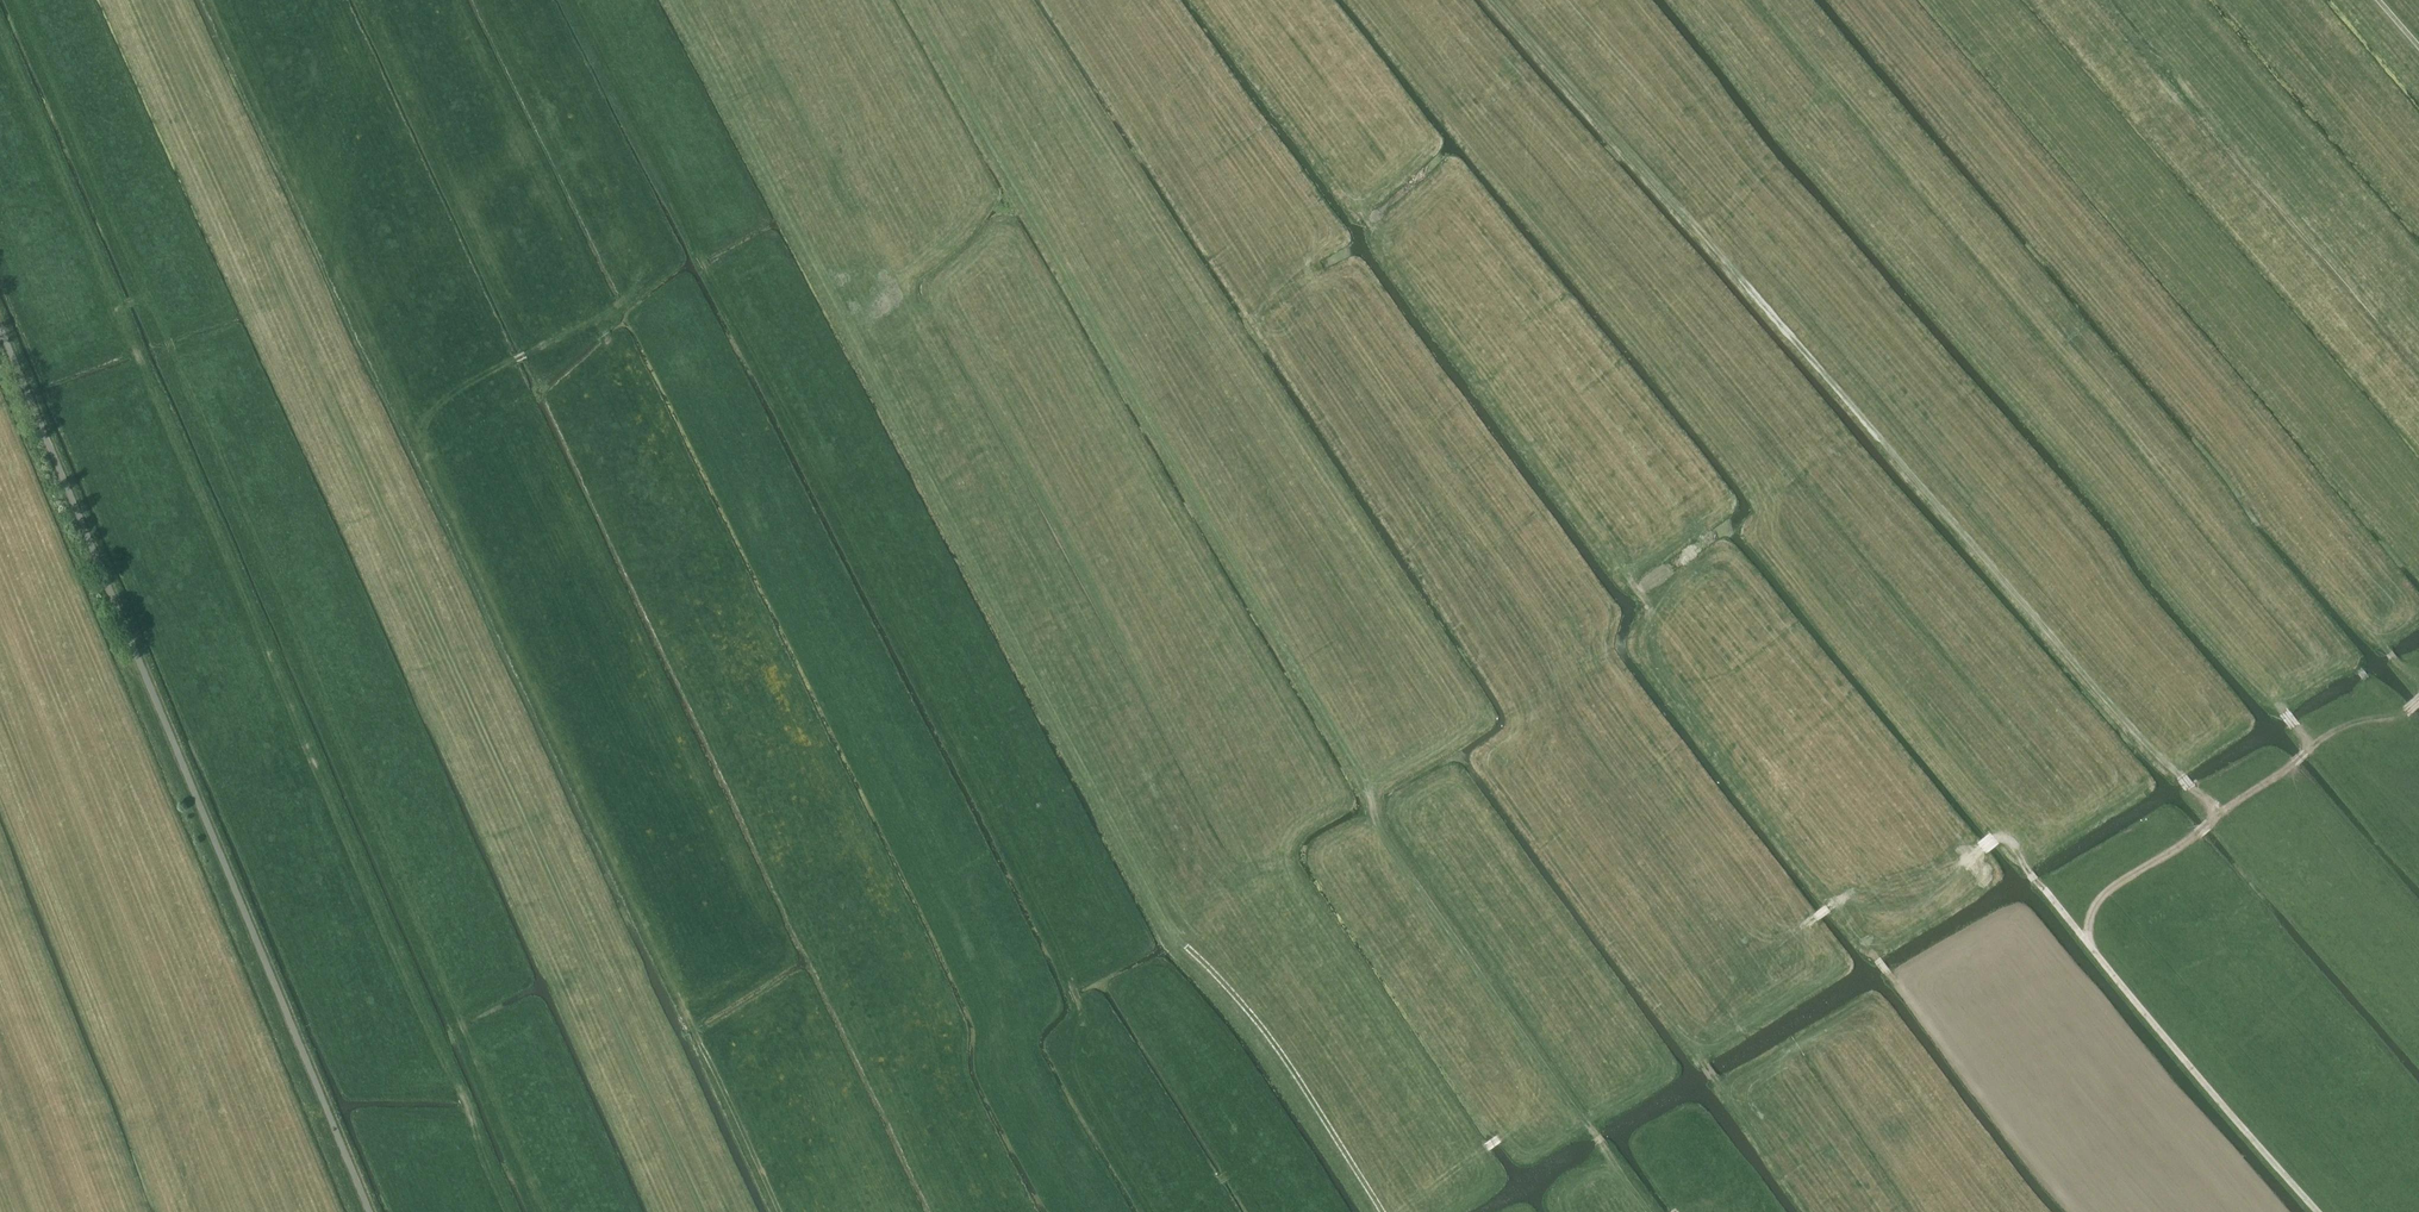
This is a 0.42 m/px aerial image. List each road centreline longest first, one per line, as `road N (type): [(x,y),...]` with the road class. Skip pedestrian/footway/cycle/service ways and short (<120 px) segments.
road 1 (track): [(2087,940),(2106,894),(2343,730),(2418,704)]
road 2 (track): [(2319,1211),(2087,940)]
road 3 (track): [(777,1211),(688,1020)]

